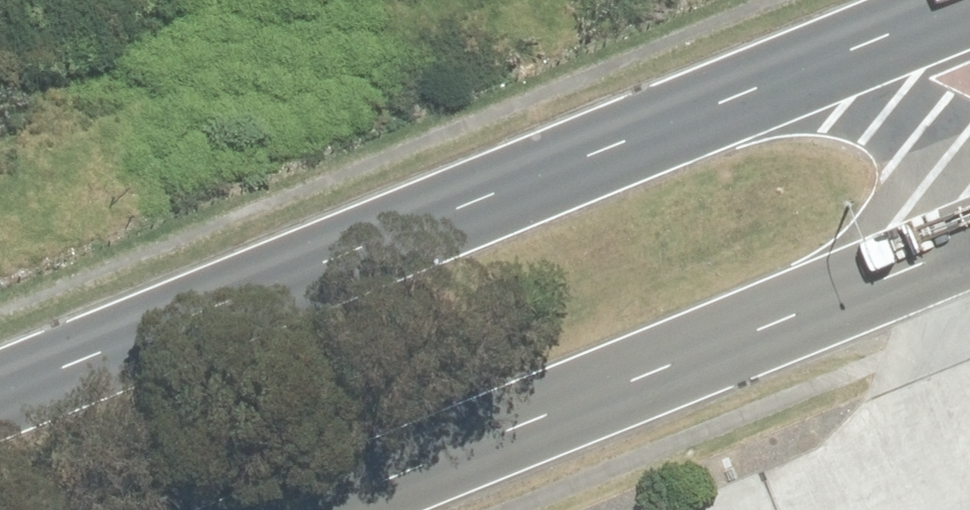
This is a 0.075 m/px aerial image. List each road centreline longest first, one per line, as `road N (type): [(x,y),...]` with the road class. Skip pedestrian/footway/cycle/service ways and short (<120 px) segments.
road 1 (primary): [(0,400),(969,31)]
road 2 (primary): [(969,256),(313,509)]

